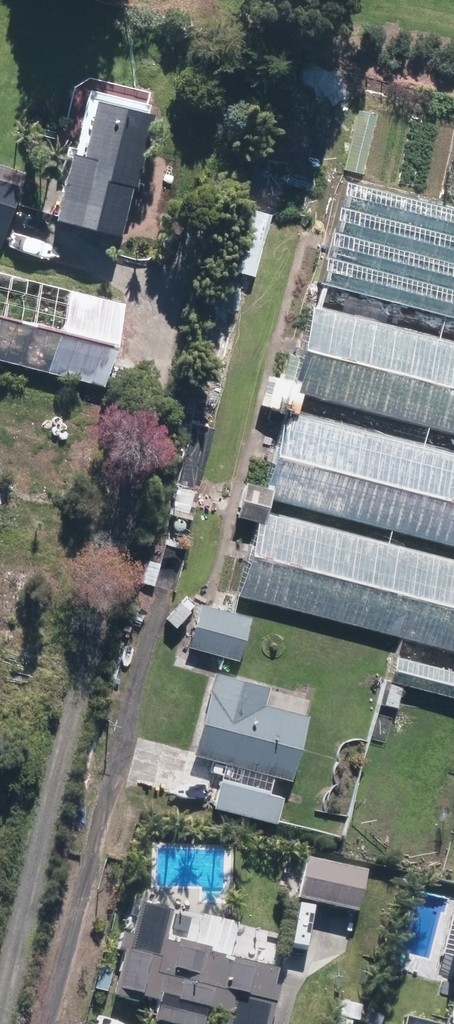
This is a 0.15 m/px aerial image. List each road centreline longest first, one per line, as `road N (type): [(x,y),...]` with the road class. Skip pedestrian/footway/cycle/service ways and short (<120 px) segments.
road 1 (track): [(3,1023),(170,373),(168,335),(128,282),(41,242)]
road 2 (track): [(58,1023),(166,610)]

